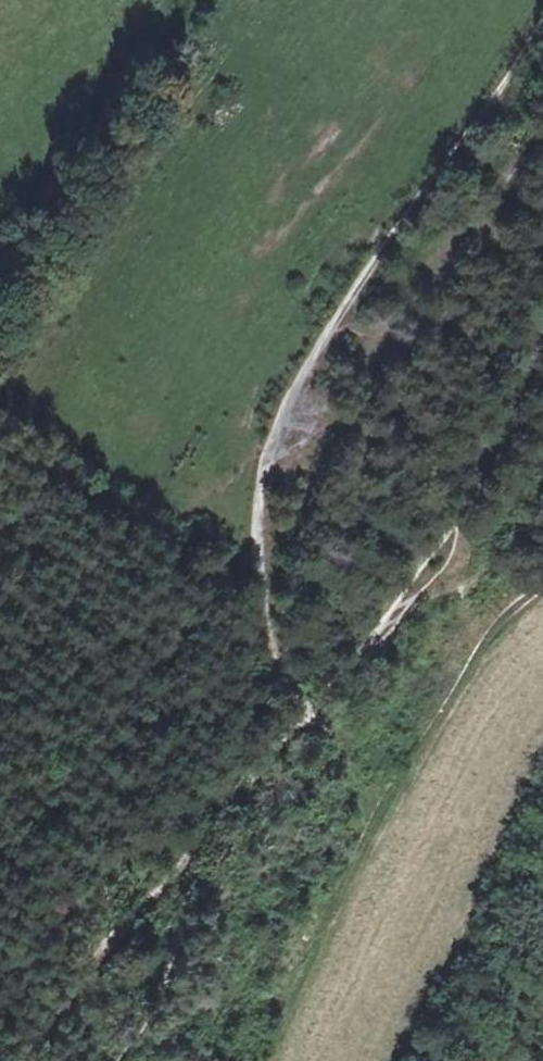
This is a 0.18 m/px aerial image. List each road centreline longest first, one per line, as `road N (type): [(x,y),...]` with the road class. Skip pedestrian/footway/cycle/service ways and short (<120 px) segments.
road 1 (track): [(542,21),(294,399),(262,555),(280,672),(308,717)]
road 2 (track): [(20,1060),(218,803),(308,717)]
road 3 (track): [(308,717),(390,619),(469,493),(515,394)]
road 4 (track): [(542,898),(444,1060)]

